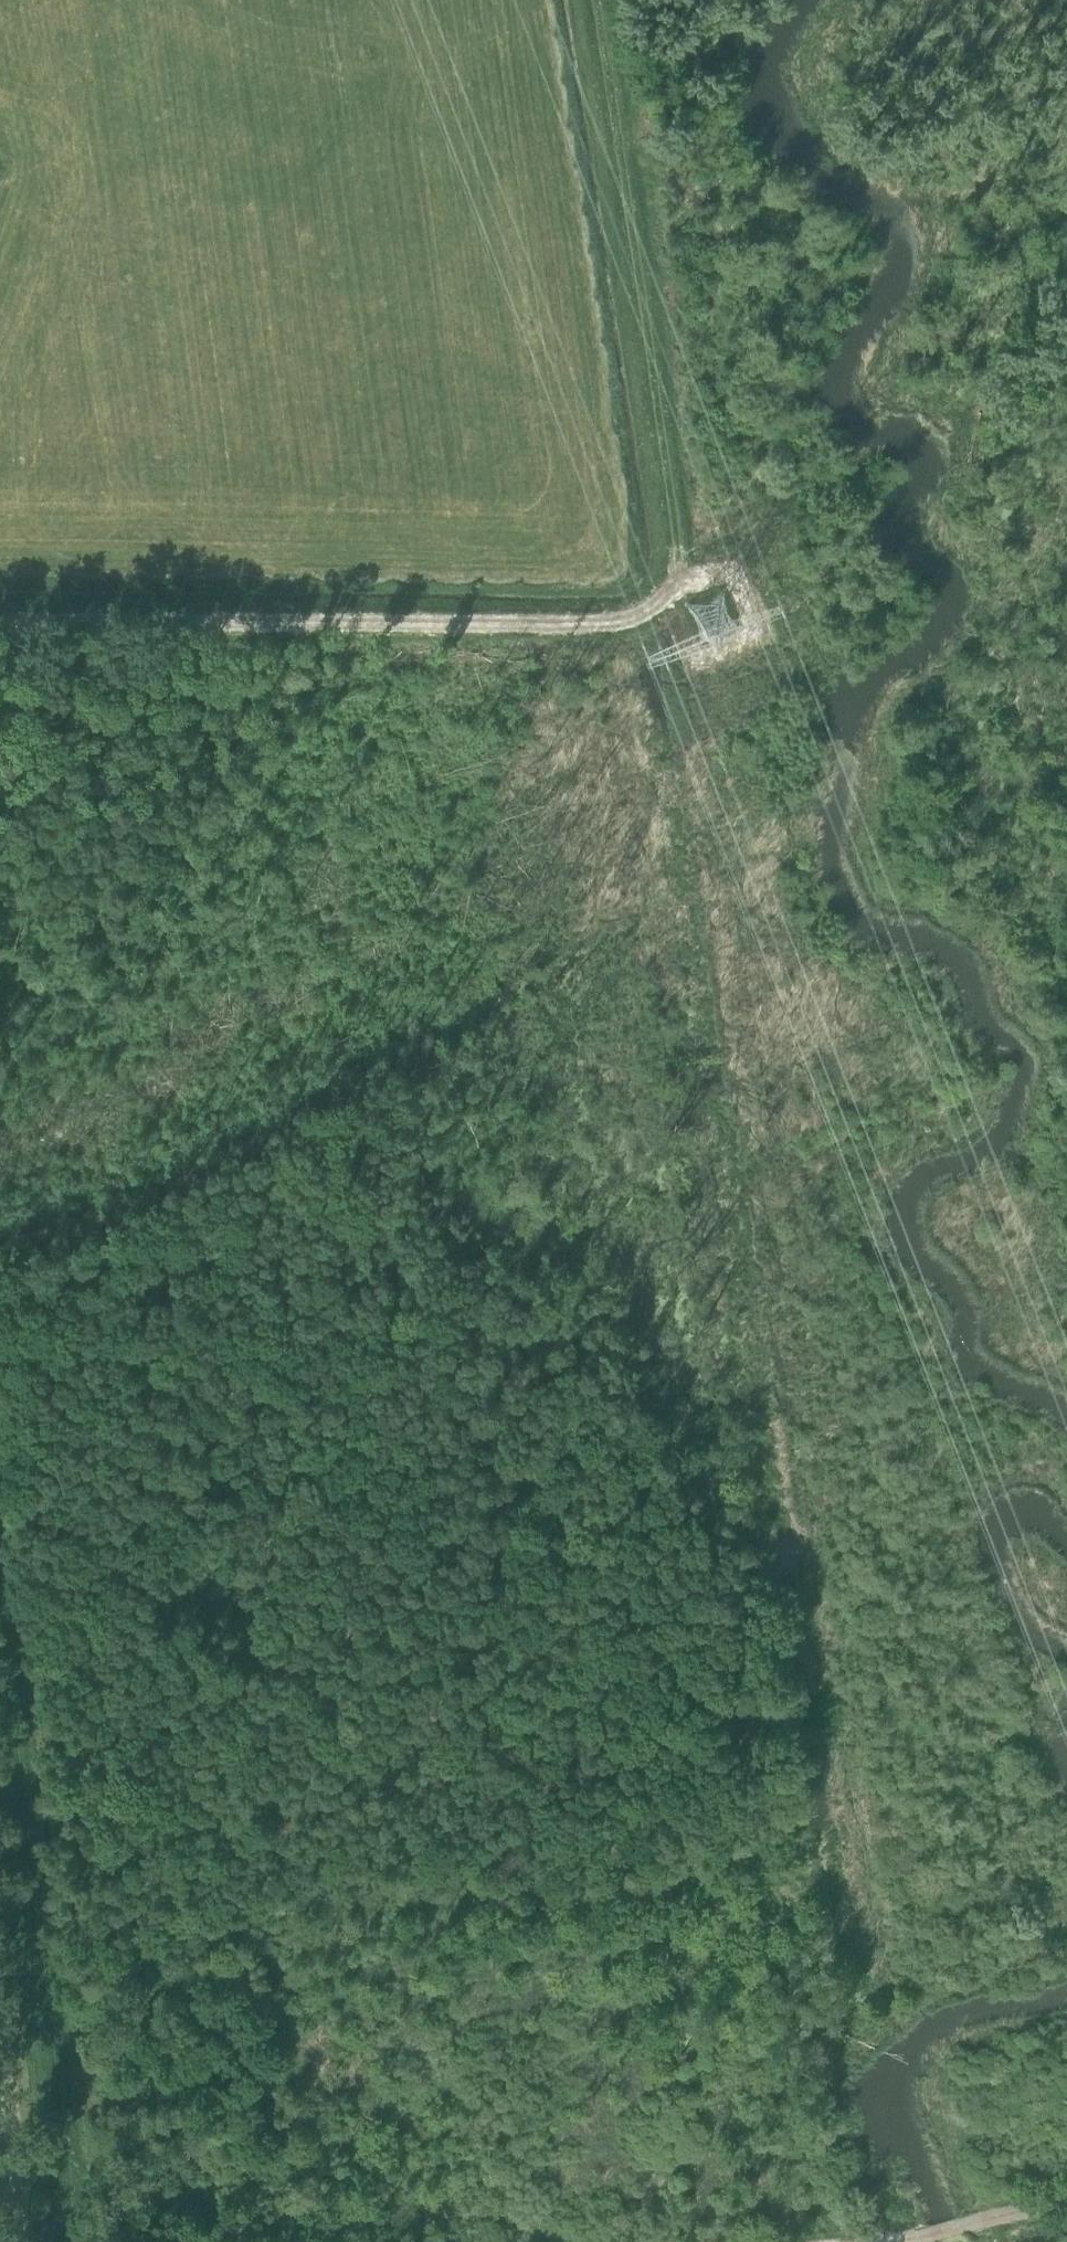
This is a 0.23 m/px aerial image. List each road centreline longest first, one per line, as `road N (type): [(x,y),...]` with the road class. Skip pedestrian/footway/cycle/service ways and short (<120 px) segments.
road 1 (track): [(0,623),(603,624),(649,611),(675,577),(678,528),(597,0)]
road 2 (track): [(838,2241),(924,2232),(1066,2191)]
road 3 (unclassified): [(25,2241),(0,2021)]

